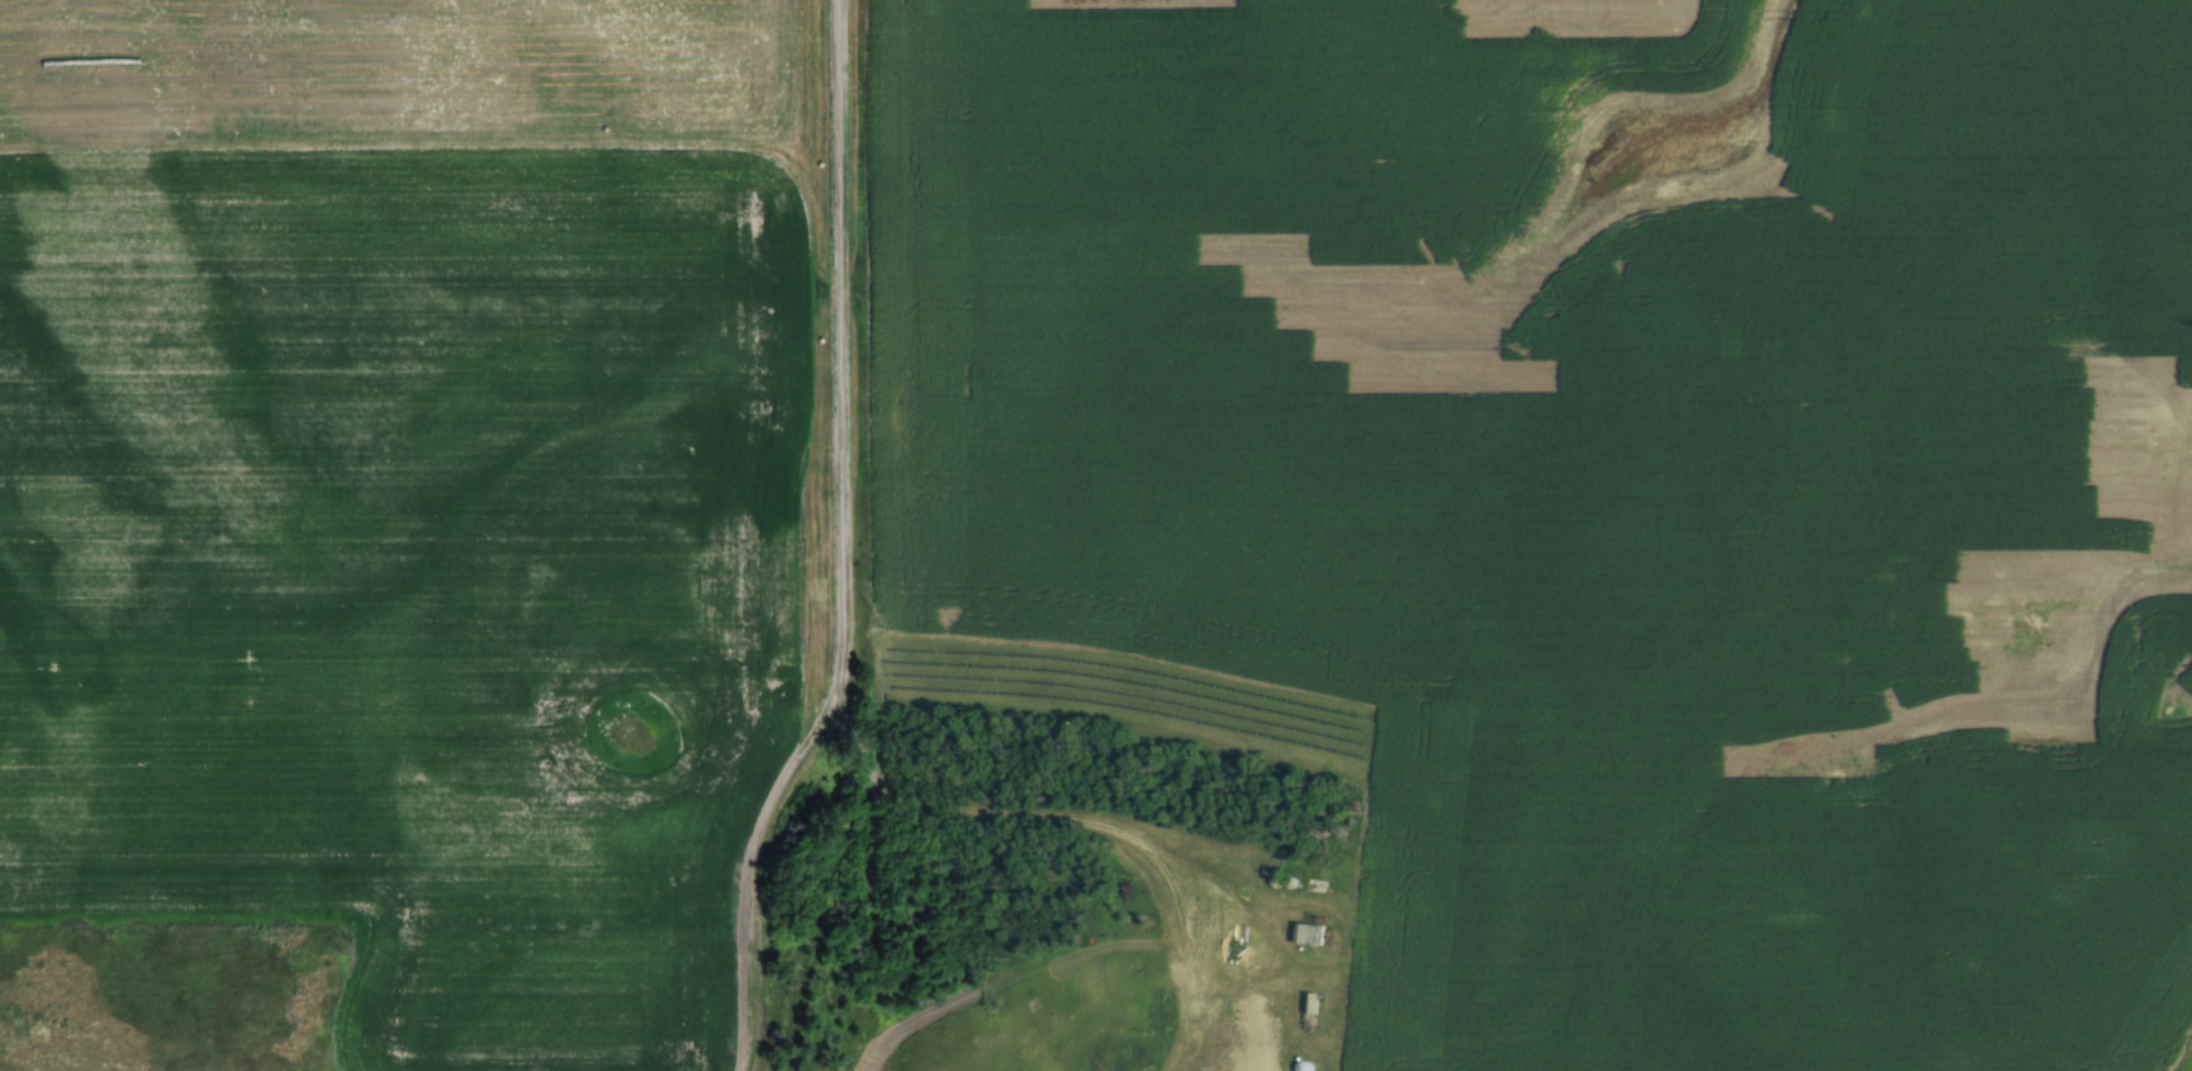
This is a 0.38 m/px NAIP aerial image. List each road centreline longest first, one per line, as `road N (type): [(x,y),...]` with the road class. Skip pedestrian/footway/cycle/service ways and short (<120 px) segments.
road 1 (track): [(769,1070),(751,972),(753,865),(844,659),(831,0)]

